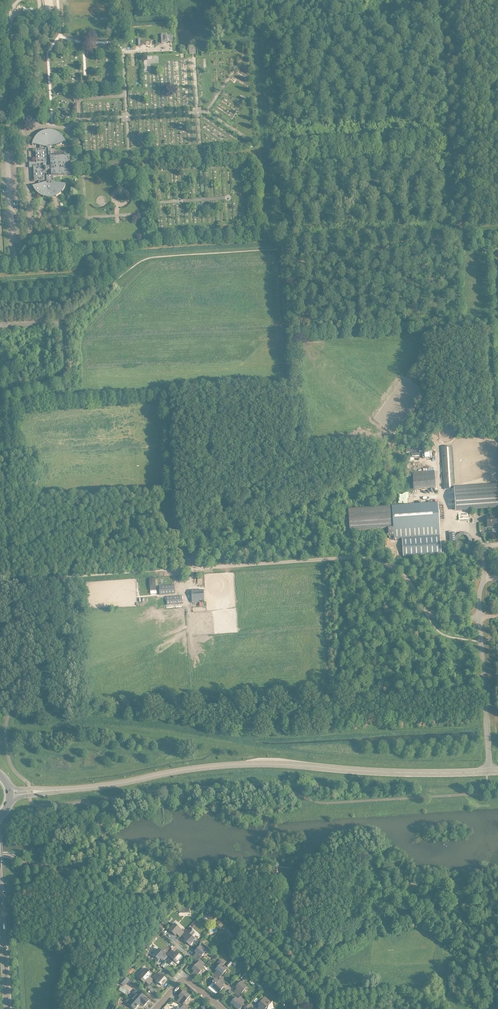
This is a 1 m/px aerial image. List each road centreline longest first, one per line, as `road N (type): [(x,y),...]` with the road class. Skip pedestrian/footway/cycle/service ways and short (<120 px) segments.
road 1 (tertiary): [(487,772),(223,764),(73,790)]
road 2 (unclassified): [(479,617),(430,614),(402,573),(369,559),(177,569)]
road 3 (unclassified): [(487,772),(479,617)]
road 4 (secondary): [(8,1008),(0,855)]

